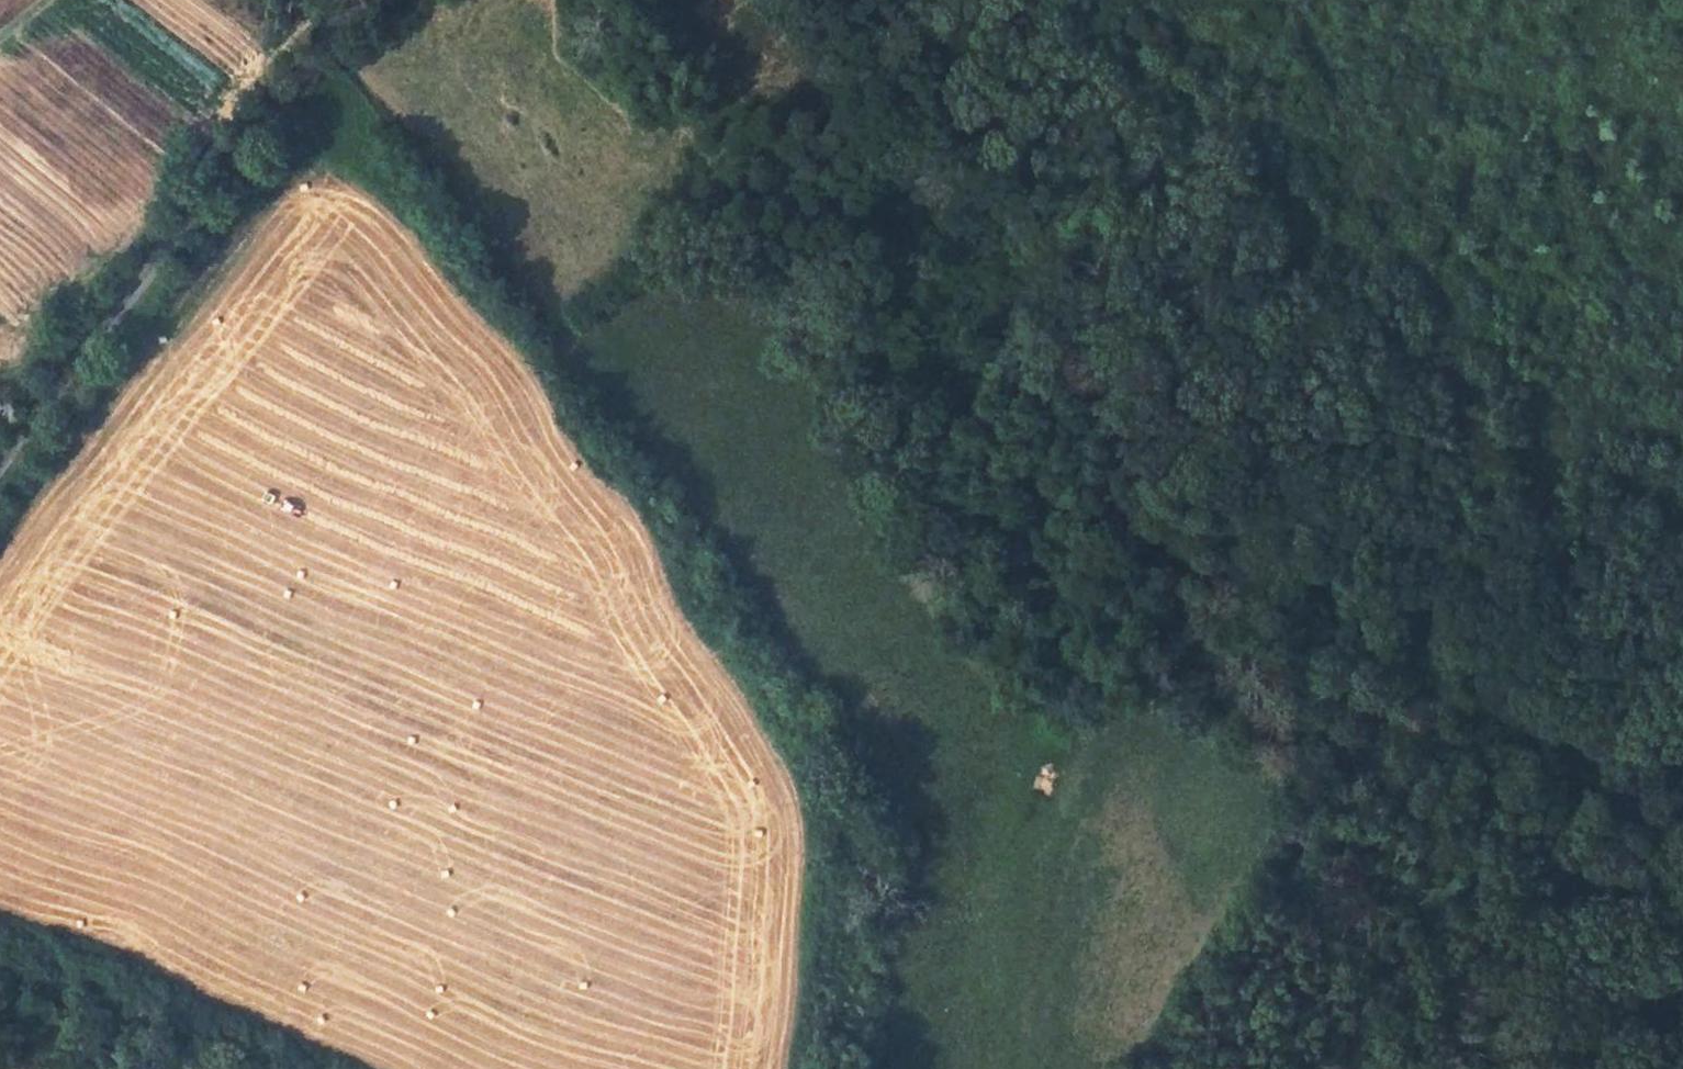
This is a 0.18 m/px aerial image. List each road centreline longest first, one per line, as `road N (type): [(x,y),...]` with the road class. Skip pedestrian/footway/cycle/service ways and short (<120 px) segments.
road 1 (residential): [(364,0),(0,465)]

